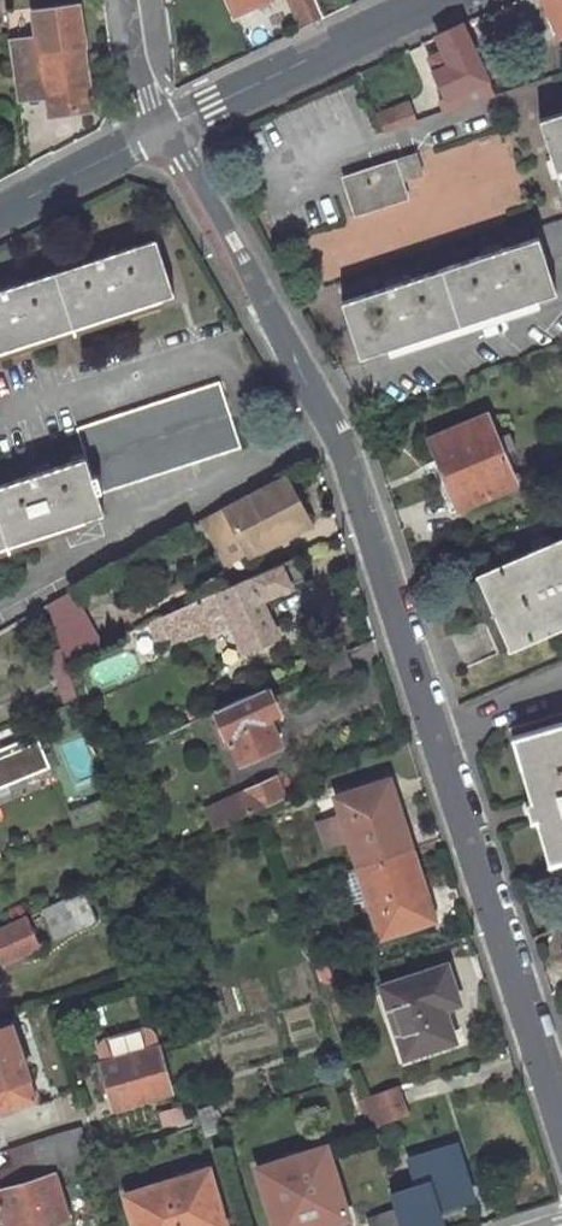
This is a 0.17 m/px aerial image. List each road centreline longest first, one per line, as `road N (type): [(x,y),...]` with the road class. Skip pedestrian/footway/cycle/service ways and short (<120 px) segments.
road 1 (residential): [(561,1126),(366,508),(299,365),(160,131)]
road 2 (residential): [(441,0),(160,131)]
road 3 (residential): [(160,131),(0,205)]
road 4 (residential): [(160,131),(133,0)]

